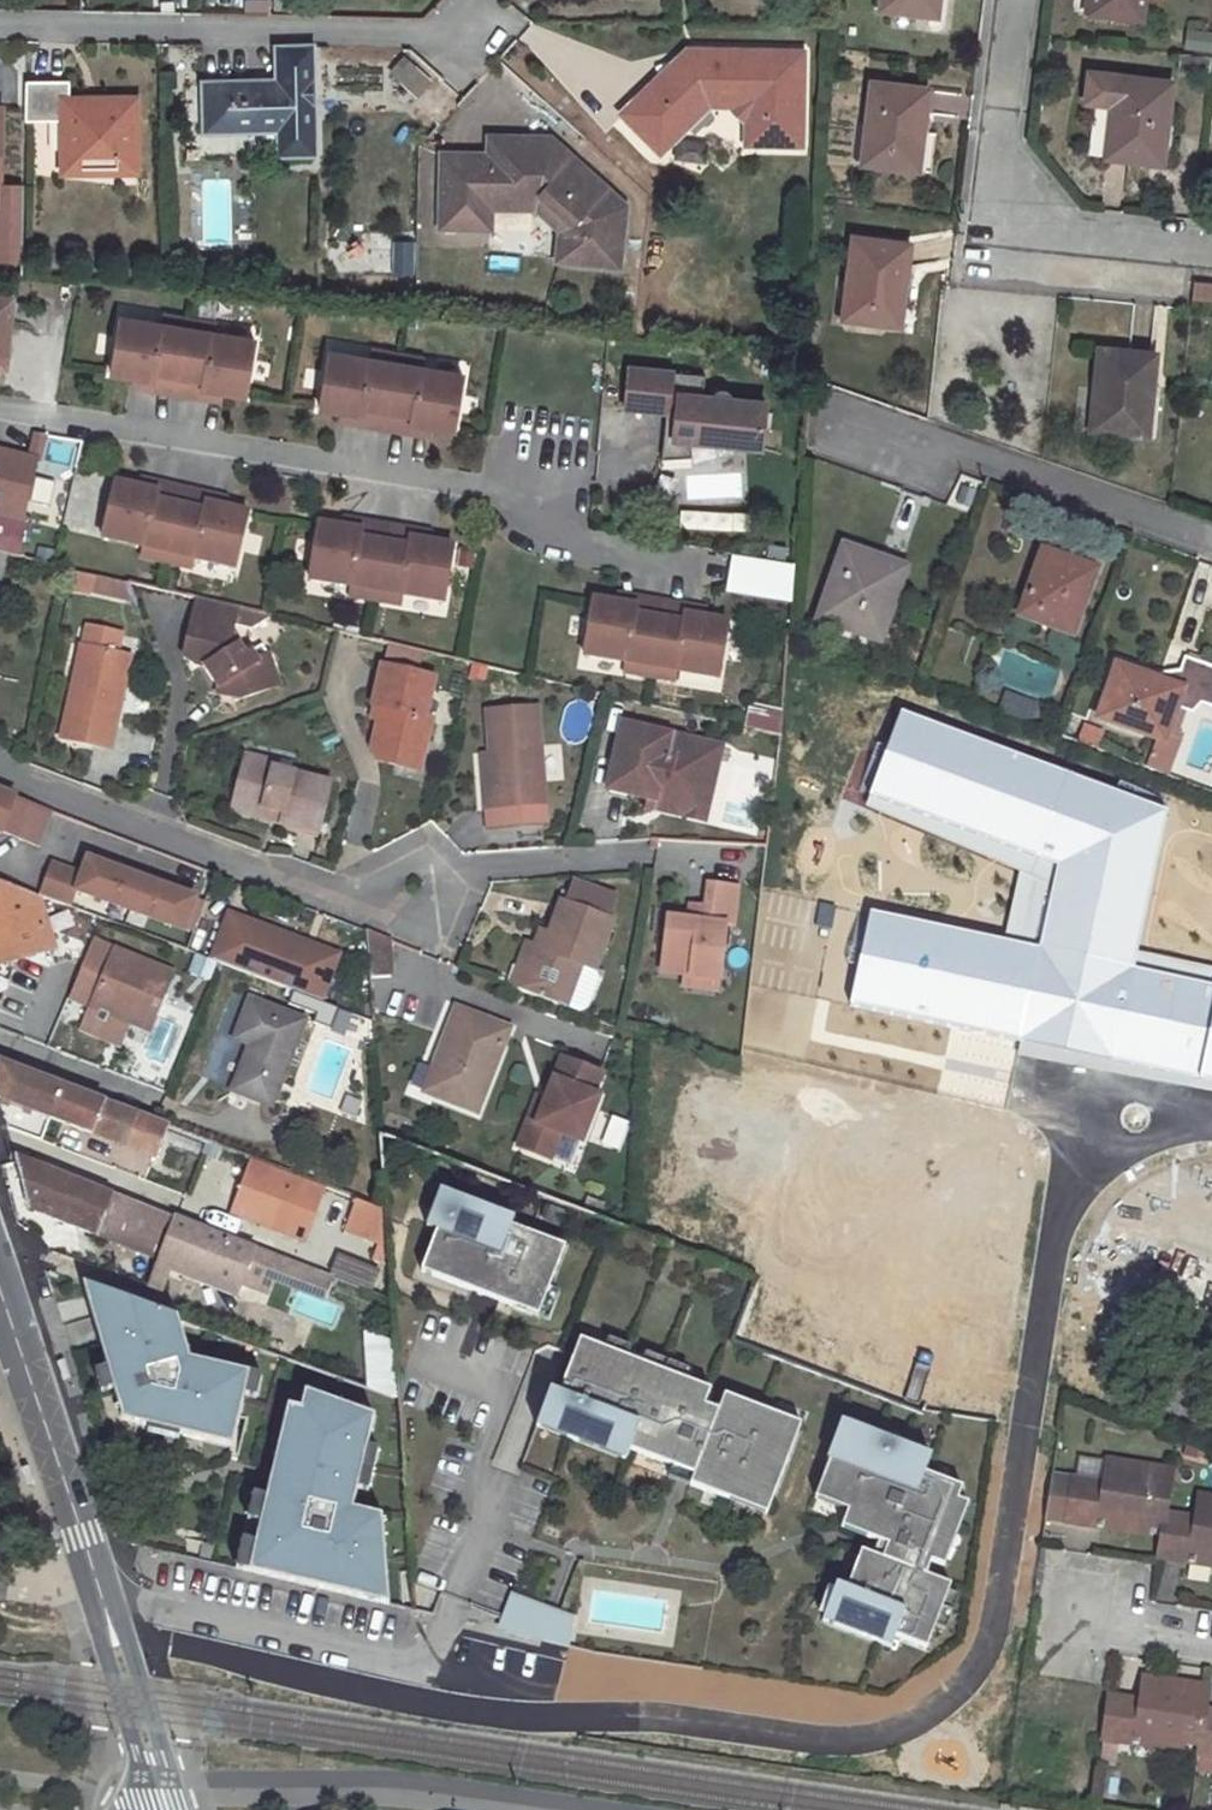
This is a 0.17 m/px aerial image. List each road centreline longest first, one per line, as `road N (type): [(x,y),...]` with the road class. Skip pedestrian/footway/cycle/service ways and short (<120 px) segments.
road 1 (residential): [(0,413),(548,512),(566,537),(711,568)]
road 2 (residential): [(0,29),(470,38)]
road 3 (residential): [(1211,253),(993,231),(1021,0)]
road 4 (residential): [(549,1684),(441,1672),(154,1608),(109,1617)]
road 5 (residential): [(824,402),(1211,541)]
road 6 (residential): [(0,774),(331,888)]
road 7 (tertiary): [(109,1617),(0,1285)]
road 8 (tertiary): [(175,1809),(178,1798),(129,1644),(109,1617)]
road 9 (tertiary): [(109,1617),(108,1653),(159,1809)]
road 10 (residential): [(455,871),(632,854)]
road 11 (residential): [(331,888),(416,923),(455,871)]
road 12 (residential): [(1056,1623),(1211,1647)]
road 13 (residential): [(331,888),(423,853),(455,871)]

